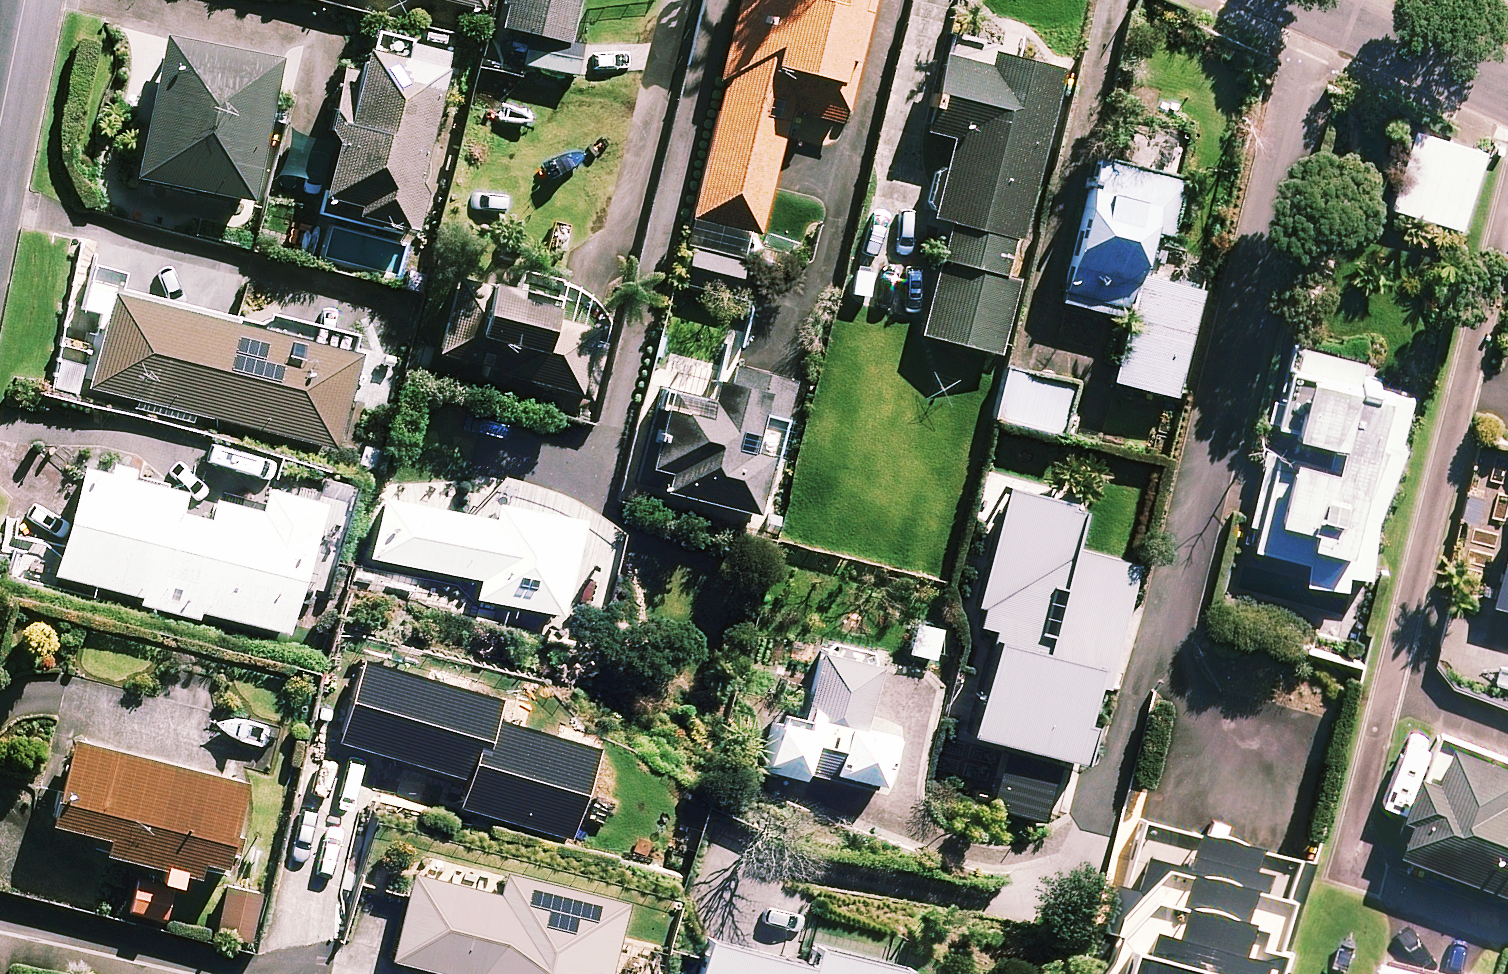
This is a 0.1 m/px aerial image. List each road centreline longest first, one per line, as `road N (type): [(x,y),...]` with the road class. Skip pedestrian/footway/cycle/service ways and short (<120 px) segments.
road 1 (residential): [(1507,94),(1282,0)]
road 2 (residential): [(0,132),(26,0)]

